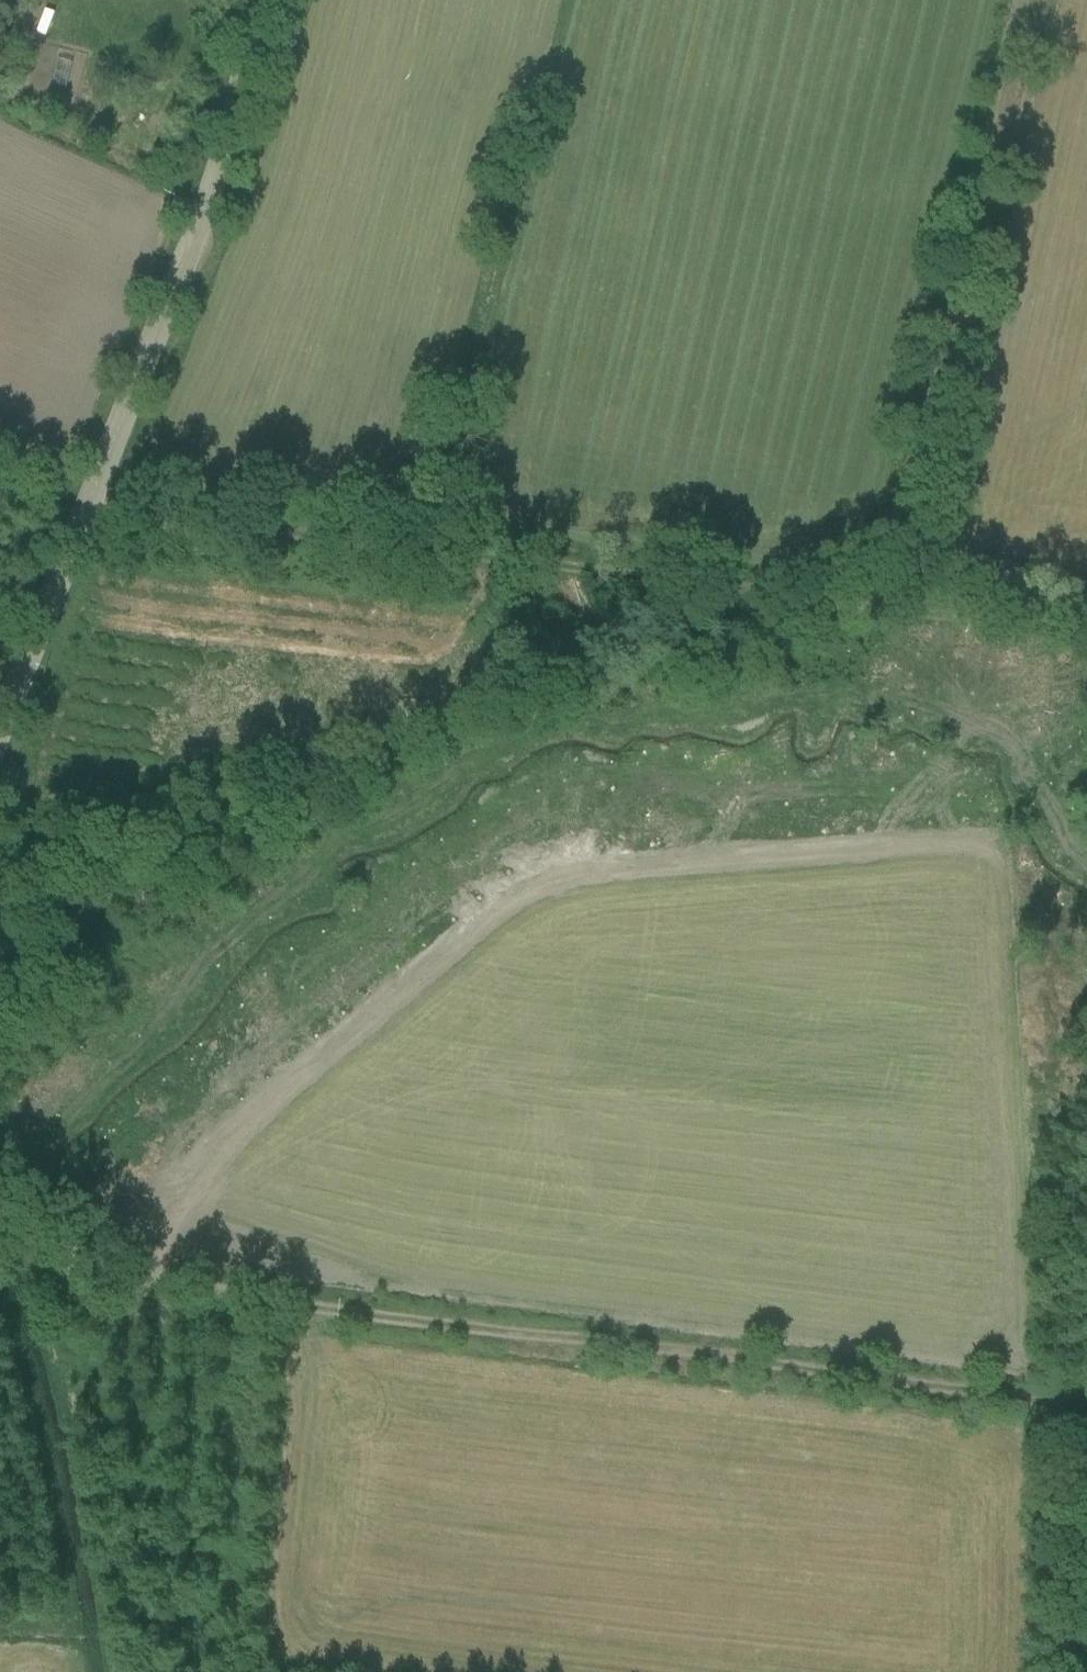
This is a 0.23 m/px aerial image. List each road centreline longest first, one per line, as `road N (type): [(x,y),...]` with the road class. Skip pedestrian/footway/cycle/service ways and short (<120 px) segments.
road 1 (tertiary): [(255,0),(208,200),(0,727)]
road 2 (track): [(0,1250),(48,1267),(218,1298),(736,1364)]

